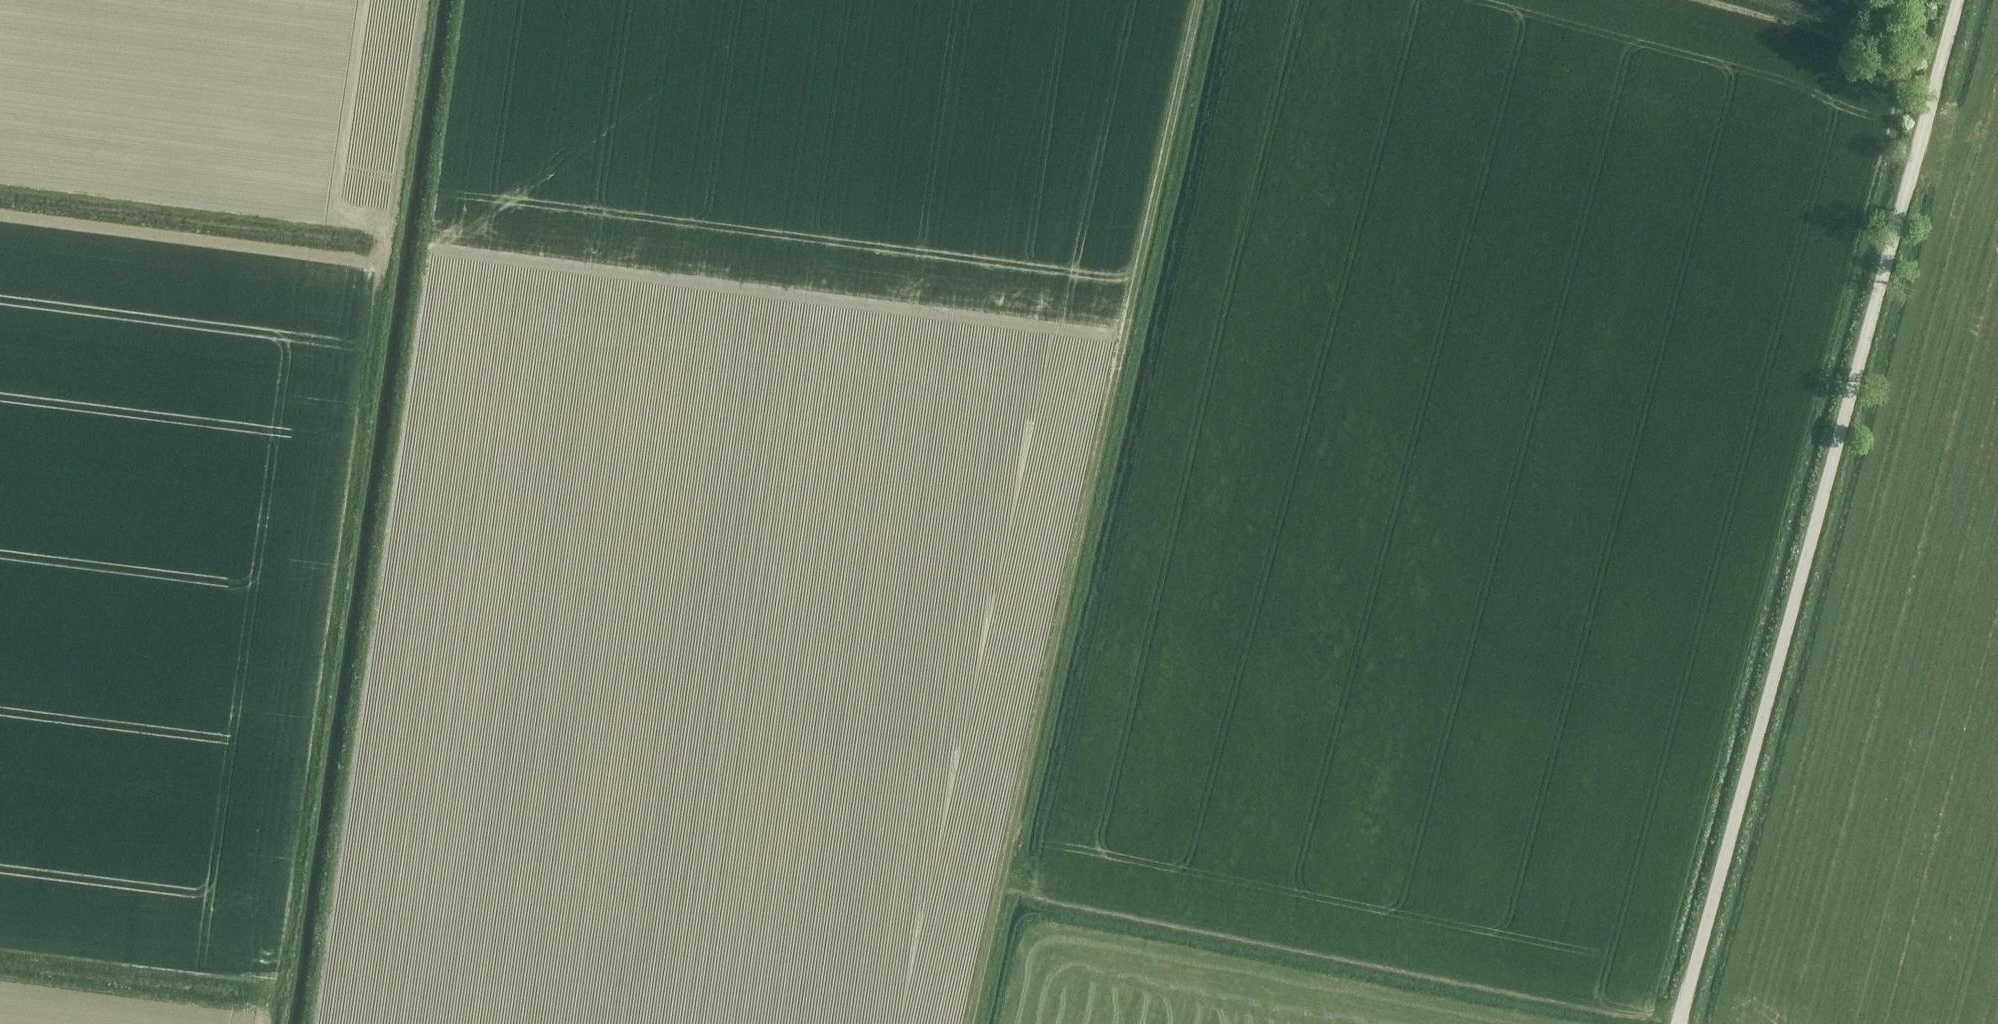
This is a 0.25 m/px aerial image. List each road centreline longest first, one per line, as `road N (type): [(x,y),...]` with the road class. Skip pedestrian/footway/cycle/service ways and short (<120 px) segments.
road 1 (unclassified): [(1680,1023),(1956,0)]

